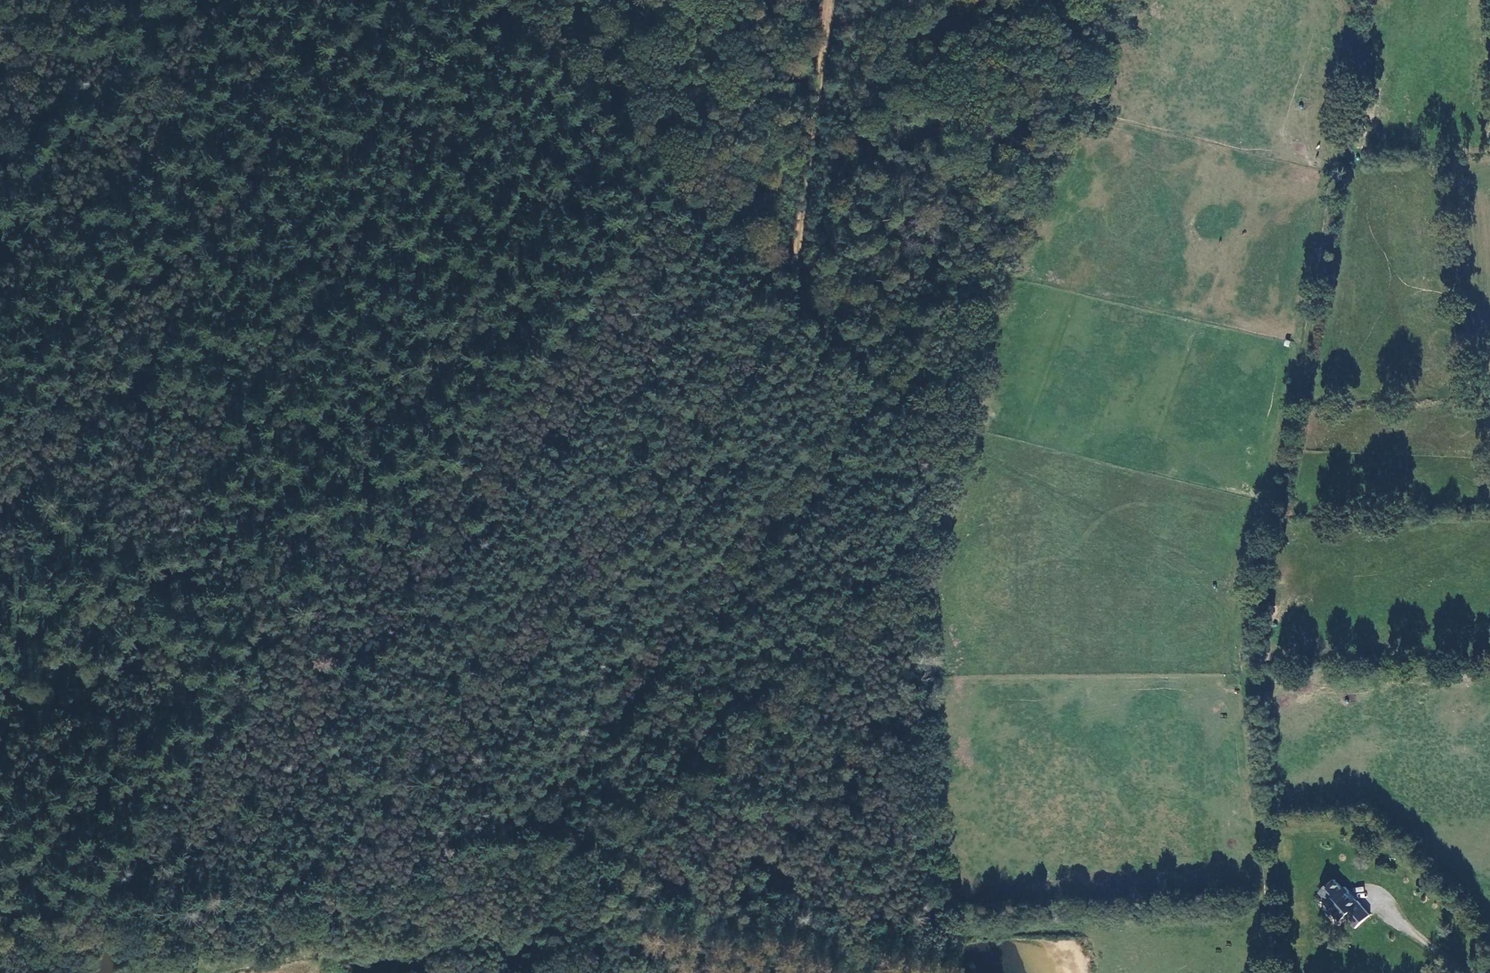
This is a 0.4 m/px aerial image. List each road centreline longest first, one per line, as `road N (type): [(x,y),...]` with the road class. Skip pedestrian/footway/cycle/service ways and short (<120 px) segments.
road 1 (track): [(786,322),(497,826),(694,953),(692,972)]
road 2 (track): [(470,0),(786,322)]
road 3 (track): [(786,322),(831,0)]

